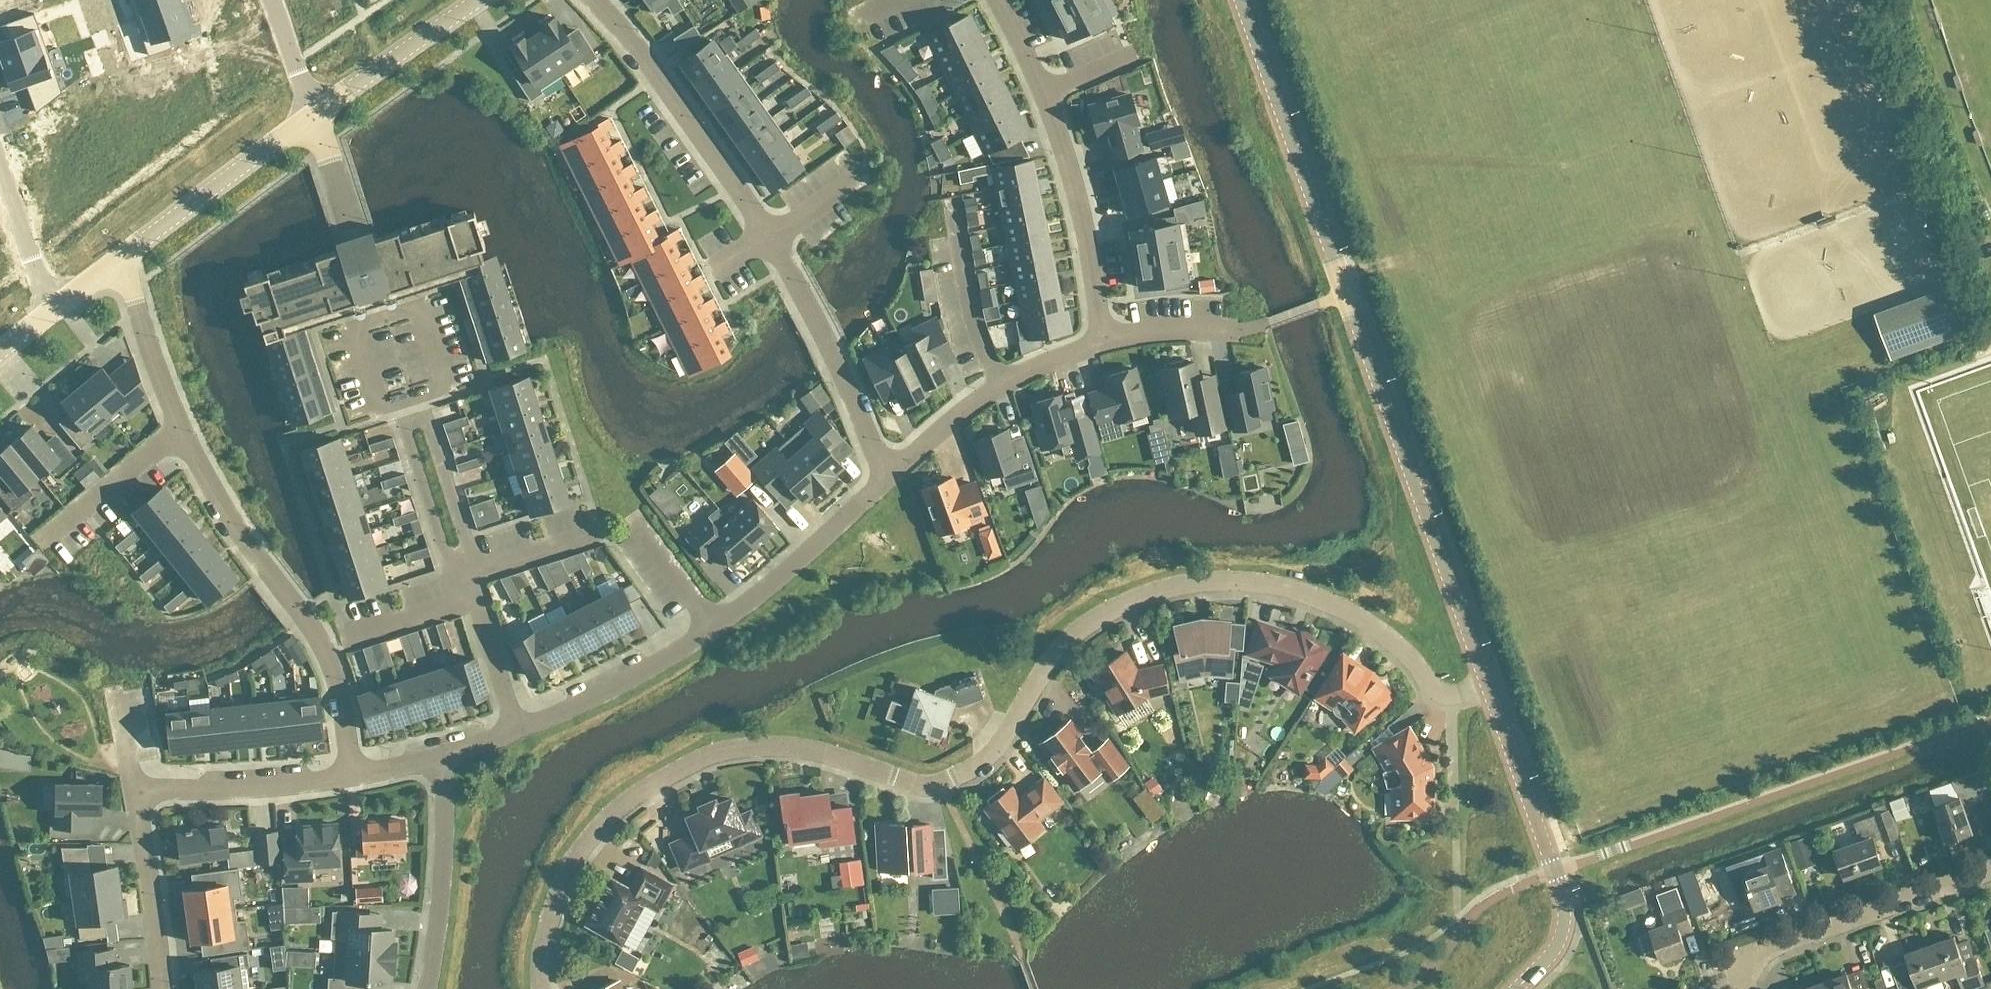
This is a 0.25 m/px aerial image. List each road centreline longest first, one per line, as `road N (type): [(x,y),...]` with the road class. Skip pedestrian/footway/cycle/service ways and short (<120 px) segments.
road 1 (residential): [(1485,686),(1438,695),(1364,624),(1285,592),(1216,584),(1138,599),(1070,641),(985,762),(944,788),(776,749),(710,758),(644,790),(573,865),(546,945),(544,988)]
road 2 (residential): [(118,261),(205,476),(331,662),(352,777)]
road 3 (residential): [(516,732),(687,648),(888,478)]
road 4 (tertiary): [(1485,686),(1344,295)]
road 5 (residential): [(1102,345),(1072,184),(994,0)]
road 6 (tertiary): [(1515,988),(1555,945),(1563,908),(1485,686)]
road 7 (tertiary): [(1239,0),(1344,295)]
road 8 (residential): [(767,235),(654,73),(591,0)]
road 9 (residential): [(1742,988),(1750,964),(1770,950),(1990,875)]
road 10 (residential): [(888,478),(767,235)]
road 11 (residential): [(888,478),(1003,387),(1102,345)]
road 12 (tertiary): [(118,261),(310,117)]
road 13 (residential): [(425,988),(438,920),(436,758)]
road 14 (residential): [(352,777),(247,791),(133,791)]
road 15 (residential): [(310,117),(380,321)]
road 16 (tertiary): [(310,117),(481,0)]
road 17 (residential): [(133,791),(161,988)]
road 18 (residential): [(463,573),(466,544),(418,396)]
road 19 (residential): [(397,403),(443,550),(463,573)]
road 20 (residential): [(380,321),(422,307),(447,387),(418,396)]
road 21 (residential): [(0,171),(57,308)]
road 22 (residential): [(463,573),(598,532)]
road 23 (residential): [(472,600),(516,732)]
road 24 (residential): [(472,600),(343,640)]
road 25 (residential): [(397,403),(377,409),(352,329),(380,321)]
road 26 (residential): [(1102,345),(1156,333),(1234,332)]
road 27 (residential): [(268,0),(310,117)]

